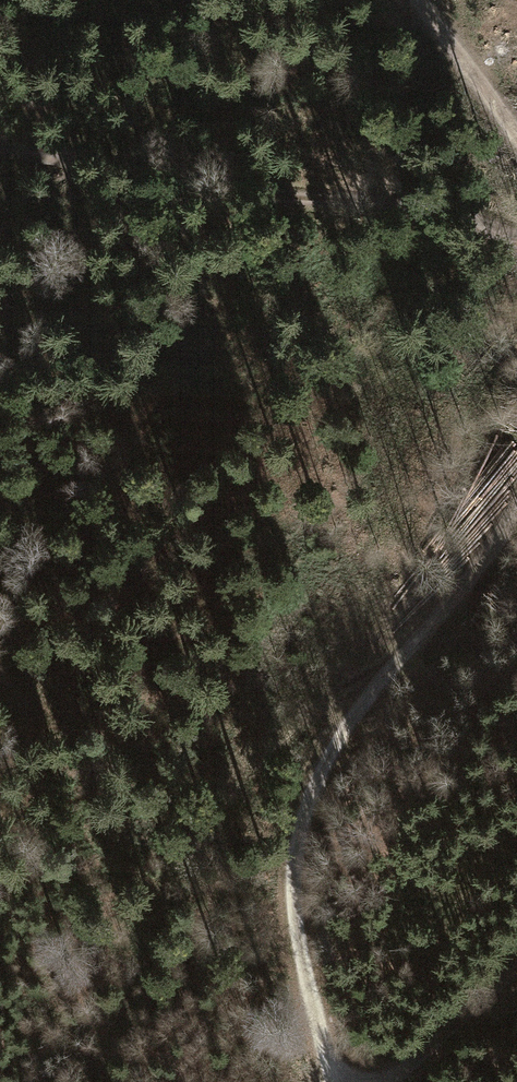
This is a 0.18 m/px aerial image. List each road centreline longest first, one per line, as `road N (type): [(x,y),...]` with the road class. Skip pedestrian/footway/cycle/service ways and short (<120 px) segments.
road 1 (track): [(516,505),(466,588),(317,772),(297,837),(295,926),(327,1081)]
road 2 (track): [(0,142),(131,169),(466,215),(516,241)]
road 3 (track): [(516,146),(411,0)]
road 4 (track): [(382,1081),(516,969)]

